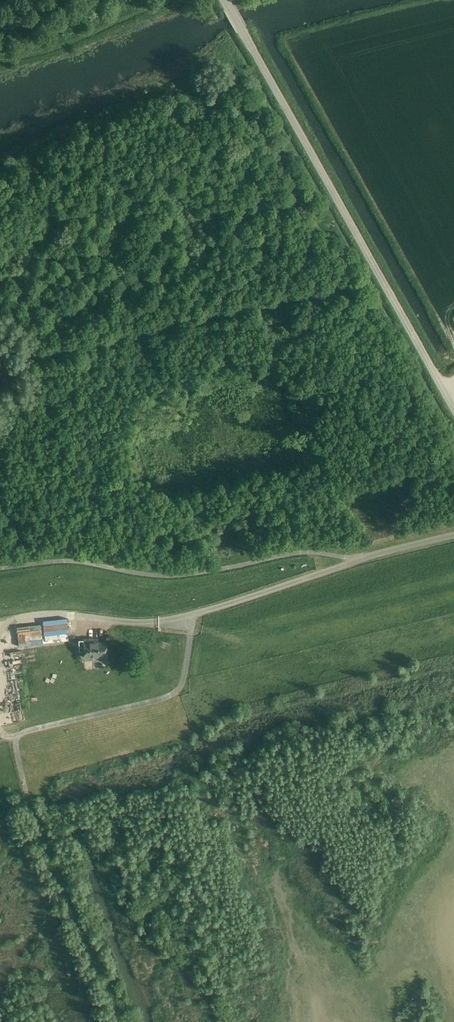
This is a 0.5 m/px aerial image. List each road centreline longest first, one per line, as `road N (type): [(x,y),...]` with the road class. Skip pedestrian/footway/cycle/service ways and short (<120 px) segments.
road 1 (unclassified): [(453,408),(223,0)]
road 2 (residential): [(157,623),(362,559)]

